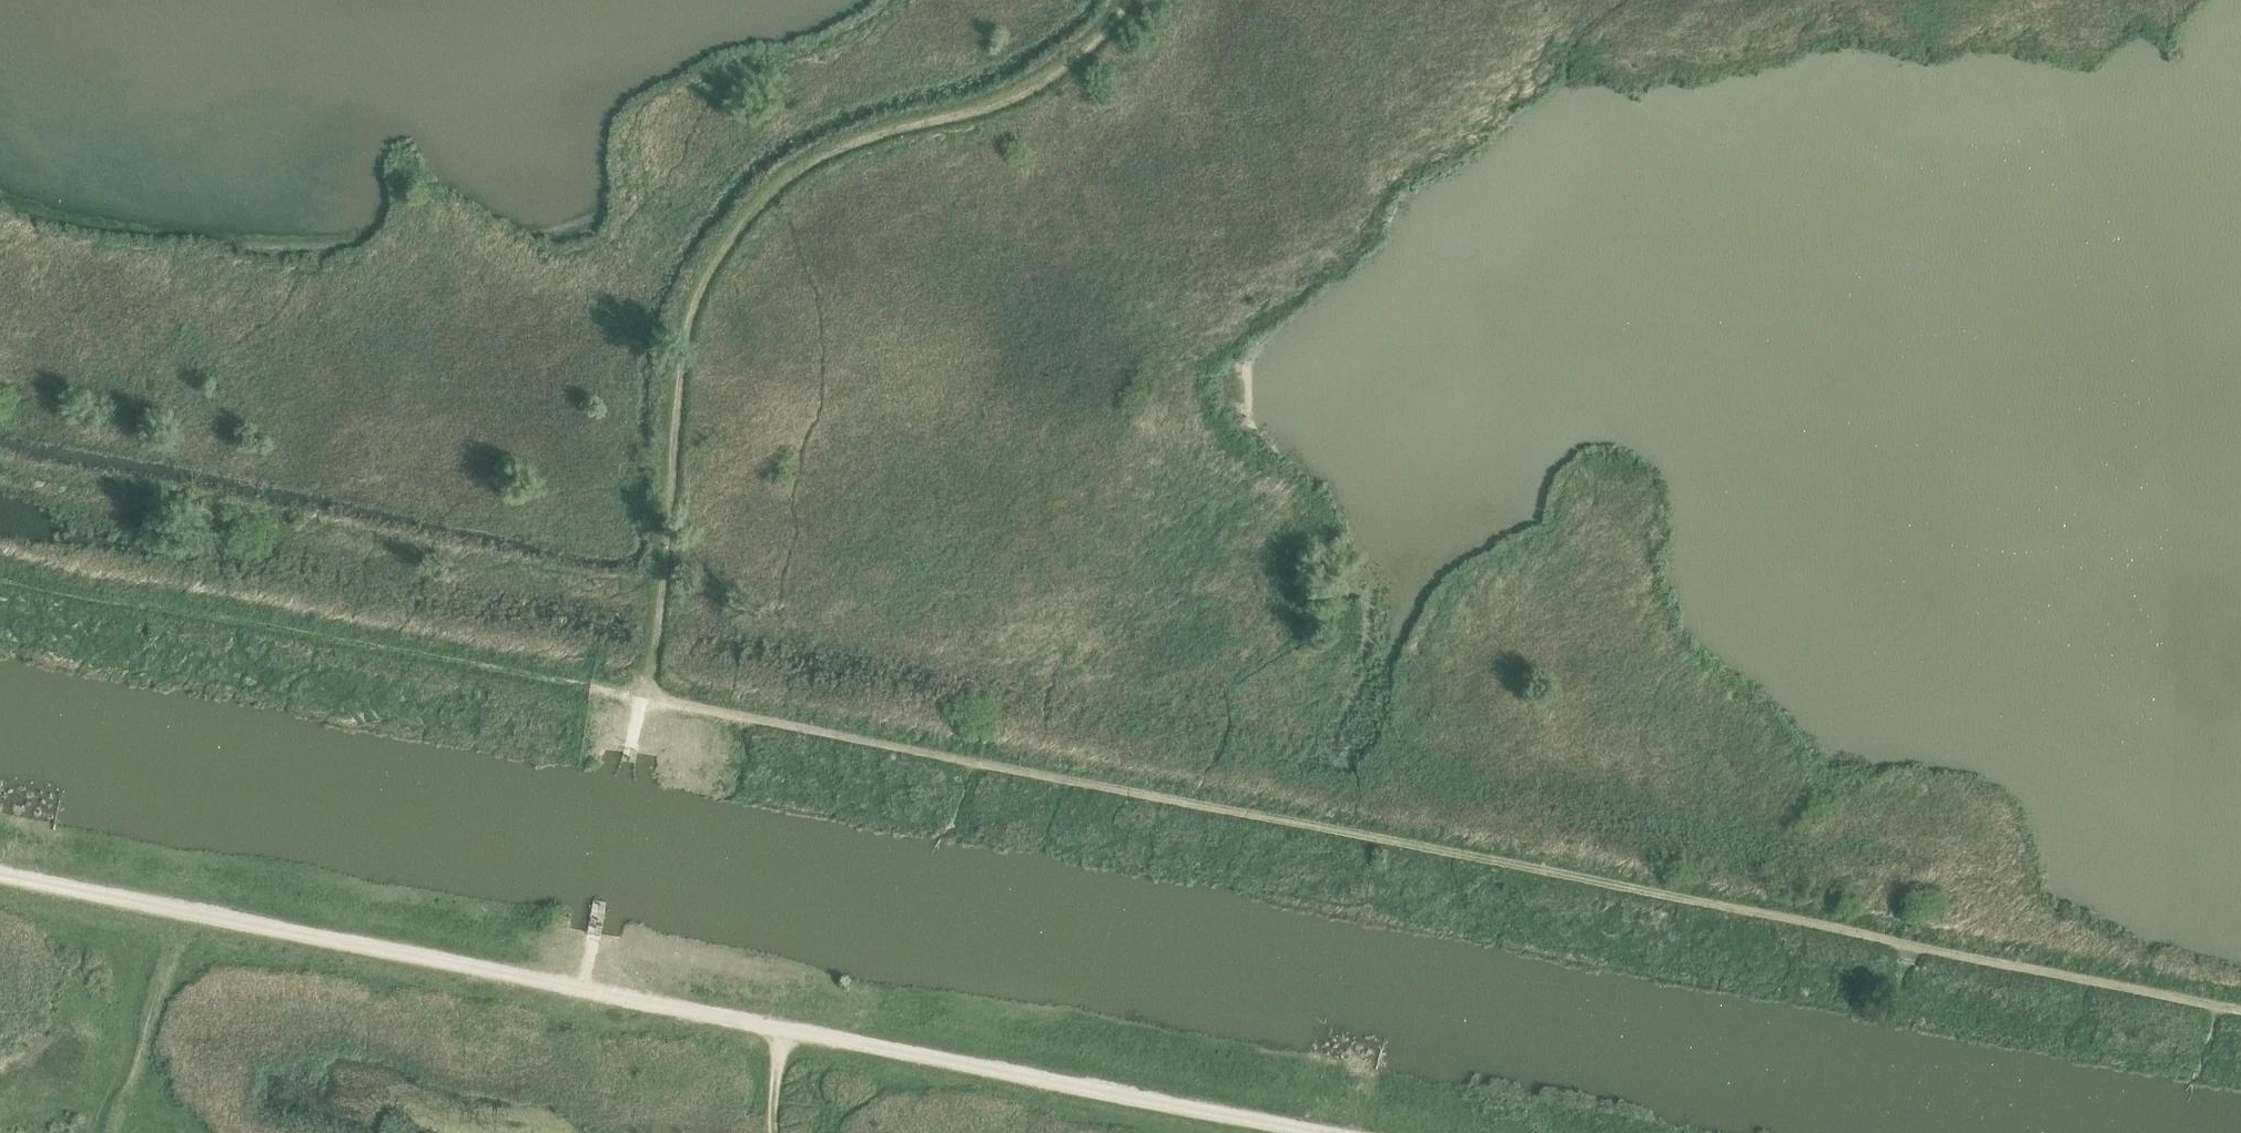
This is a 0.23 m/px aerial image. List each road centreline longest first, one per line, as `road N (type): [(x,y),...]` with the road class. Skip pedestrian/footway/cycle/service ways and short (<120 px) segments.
road 1 (track): [(1331,1132),(0,873)]

